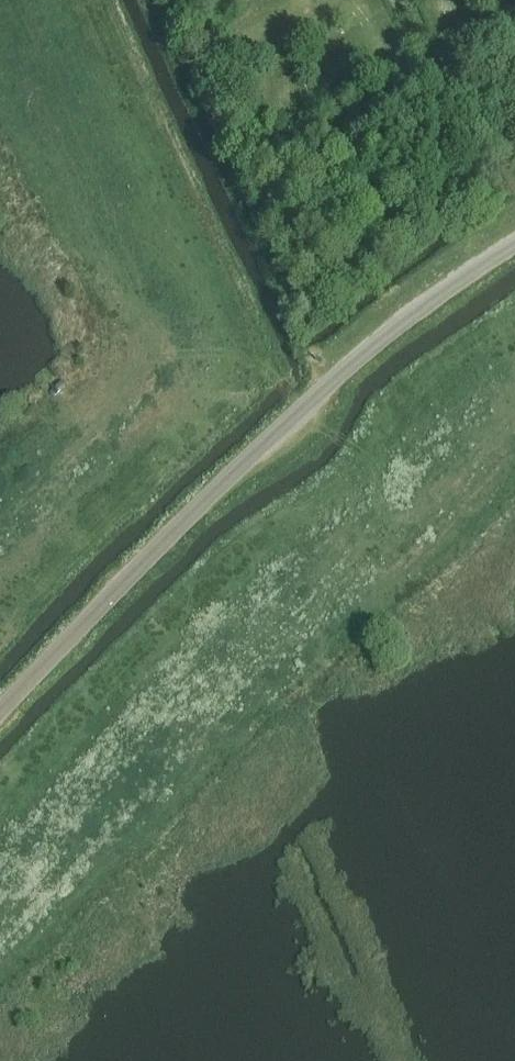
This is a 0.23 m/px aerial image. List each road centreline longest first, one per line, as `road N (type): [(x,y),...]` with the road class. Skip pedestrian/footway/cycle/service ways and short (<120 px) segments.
road 1 (track): [(0,887),(293,590),(514,404)]
road 2 (unclassified): [(0,712),(320,392),(390,330),(514,242)]

